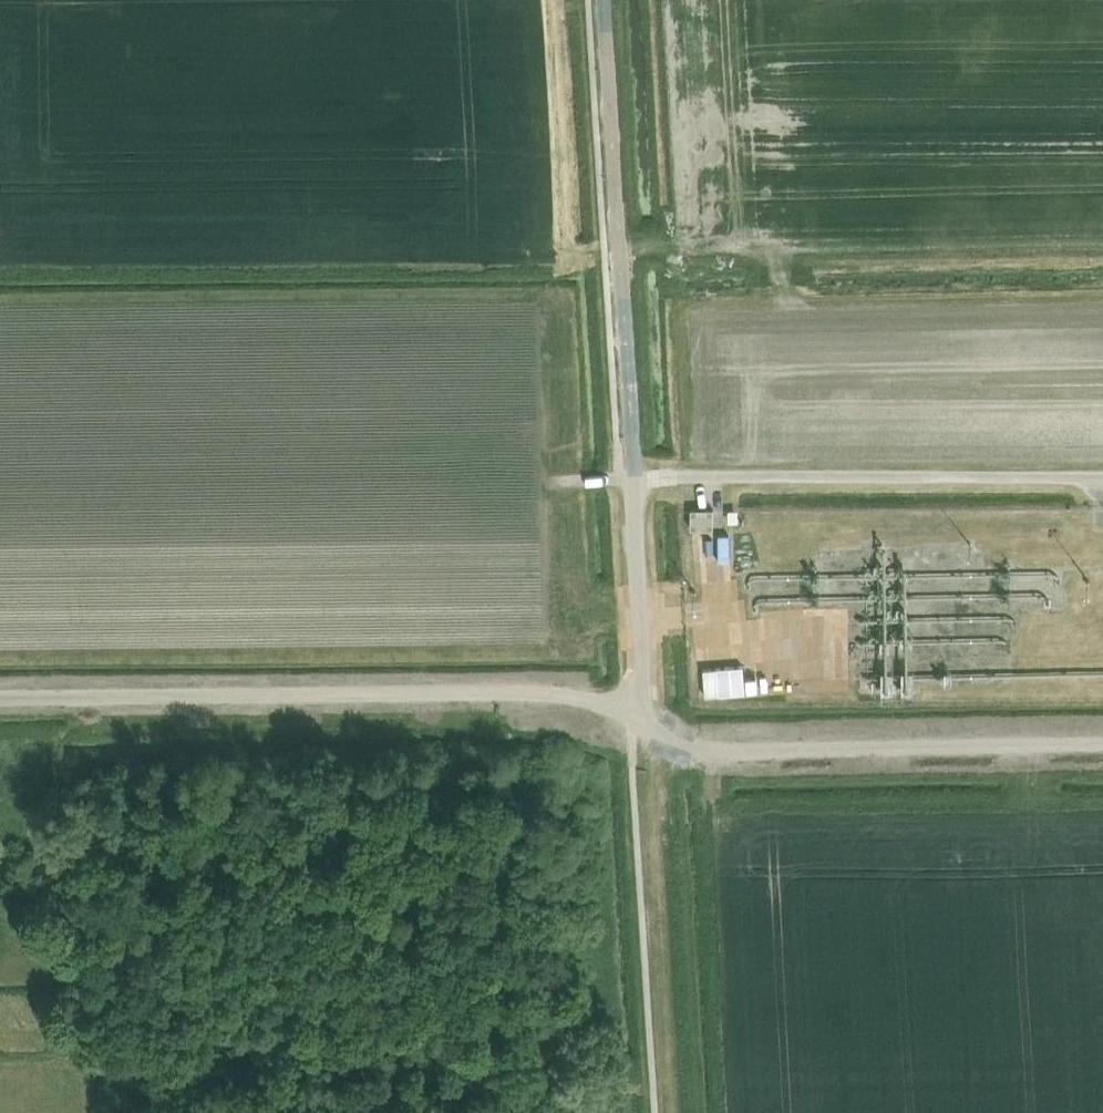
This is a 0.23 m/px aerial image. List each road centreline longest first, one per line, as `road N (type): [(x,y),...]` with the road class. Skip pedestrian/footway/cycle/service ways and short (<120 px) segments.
road 1 (unclassified): [(639,727),(531,694),(0,699)]
road 2 (unclassified): [(1102,749),(707,760),(677,755),(639,727)]
road 3 (unclassified): [(639,727),(645,659),(632,479)]

